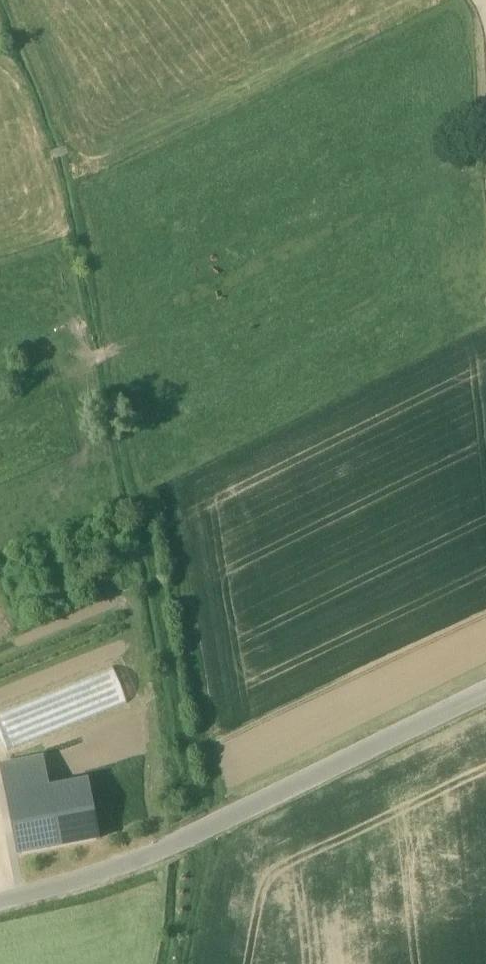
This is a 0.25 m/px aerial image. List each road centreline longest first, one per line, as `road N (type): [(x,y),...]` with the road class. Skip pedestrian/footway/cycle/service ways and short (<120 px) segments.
road 1 (unclassified): [(485,695),(161,850),(0,902)]
road 2 (track): [(187,963),(215,825)]

